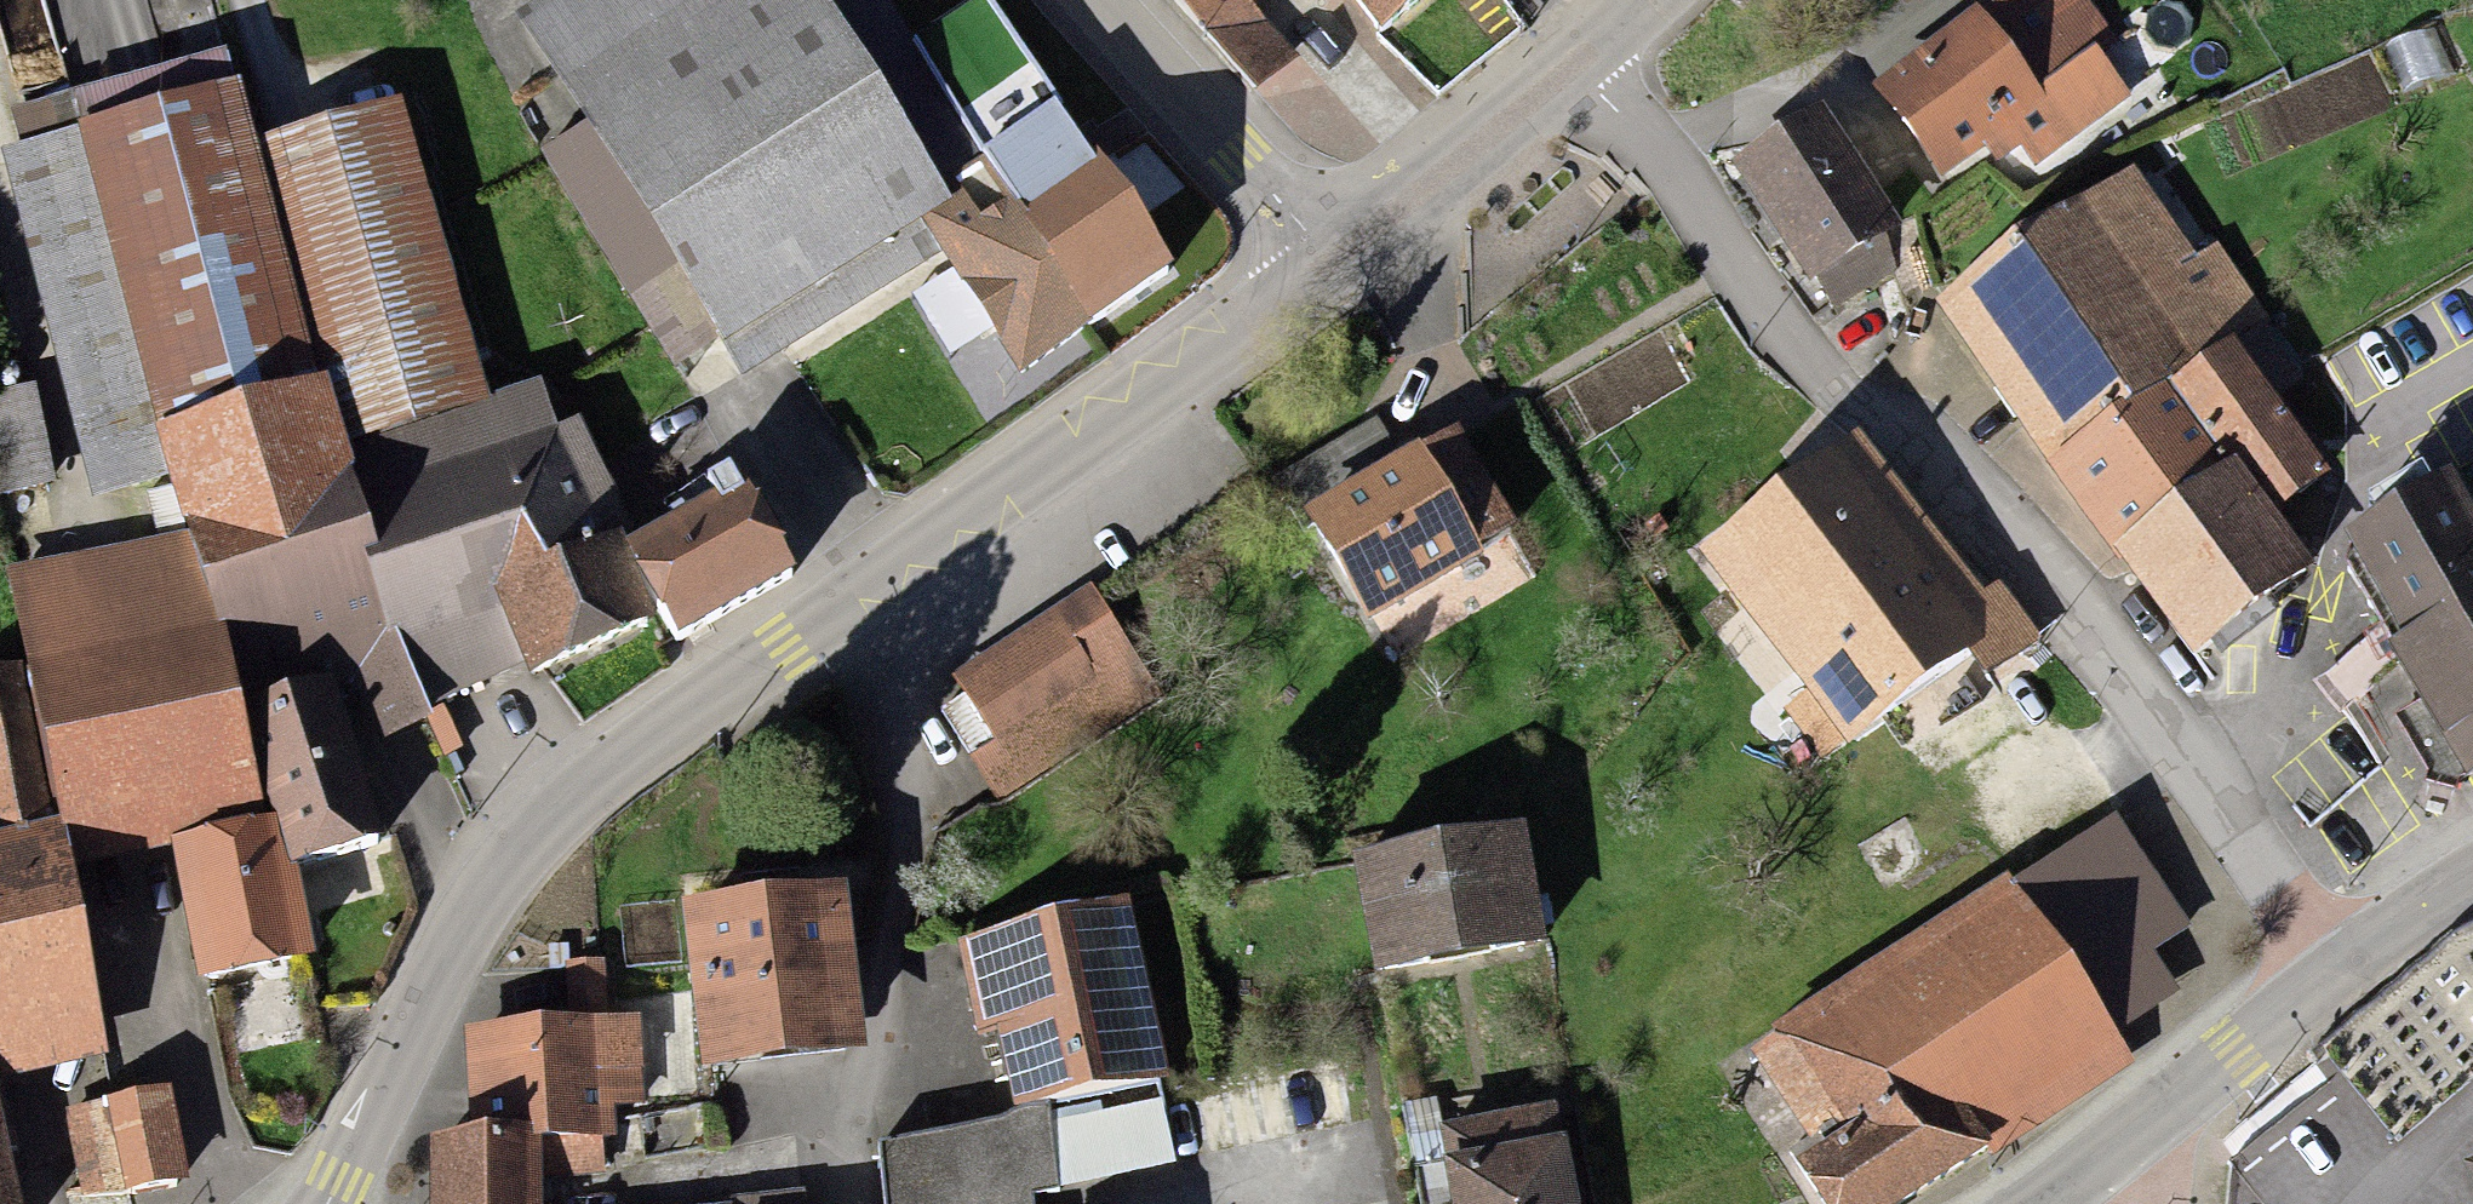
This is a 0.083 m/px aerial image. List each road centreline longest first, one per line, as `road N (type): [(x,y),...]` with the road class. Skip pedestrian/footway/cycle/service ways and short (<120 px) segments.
road 1 (secondary): [(329,1203),(408,1028),(486,888),(551,815),(1344,246)]
road 2 (residential): [(1593,33),(1782,301),(1943,463),(2101,645),(2348,982)]
road 3 (residential): [(1126,0),(1344,246)]
road 4 (secondary): [(1344,246),(1593,33)]
road 5 (secondary): [(2126,1144),(2348,982)]
road 6 (secondary): [(2348,982),(2472,899)]

